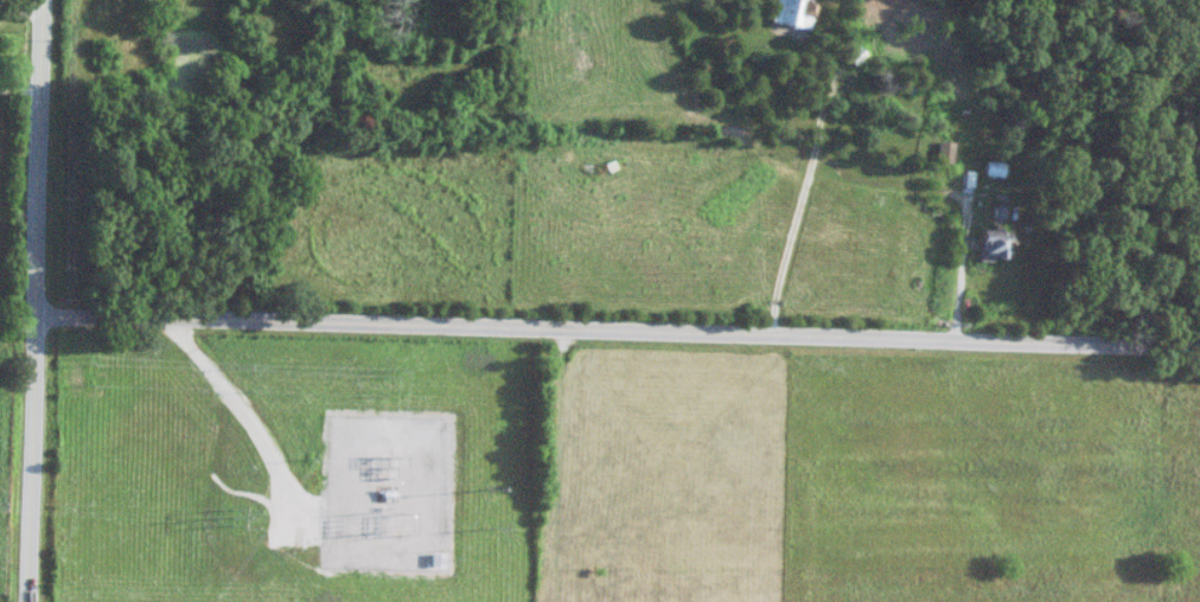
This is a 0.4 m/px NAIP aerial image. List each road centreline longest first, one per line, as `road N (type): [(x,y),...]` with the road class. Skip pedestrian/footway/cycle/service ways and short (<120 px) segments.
road 1 (residential): [(1199,340),(45,316)]
road 2 (secondary): [(37,601),(52,0)]

